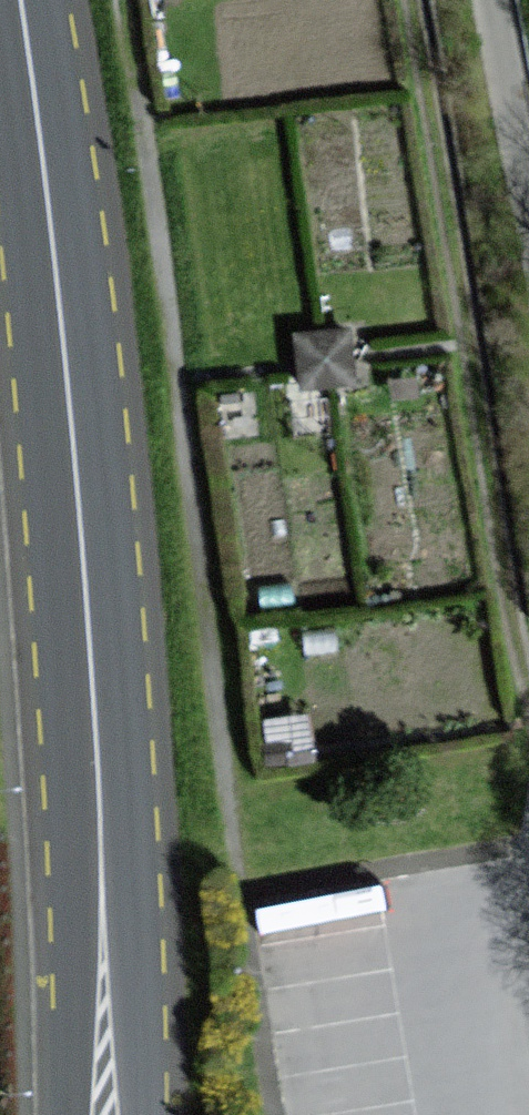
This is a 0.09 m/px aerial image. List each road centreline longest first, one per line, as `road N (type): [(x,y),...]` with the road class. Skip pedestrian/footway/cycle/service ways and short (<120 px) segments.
road 1 (motorway): [(223,0),(300,418),(387,1114)]
road 2 (motorway): [(528,1091),(367,0)]
road 3 (primary): [(20,0),(66,377),(102,905)]
road 4 (primary): [(136,1114),(102,905)]
road 5 (primary): [(102,905),(74,1114)]

